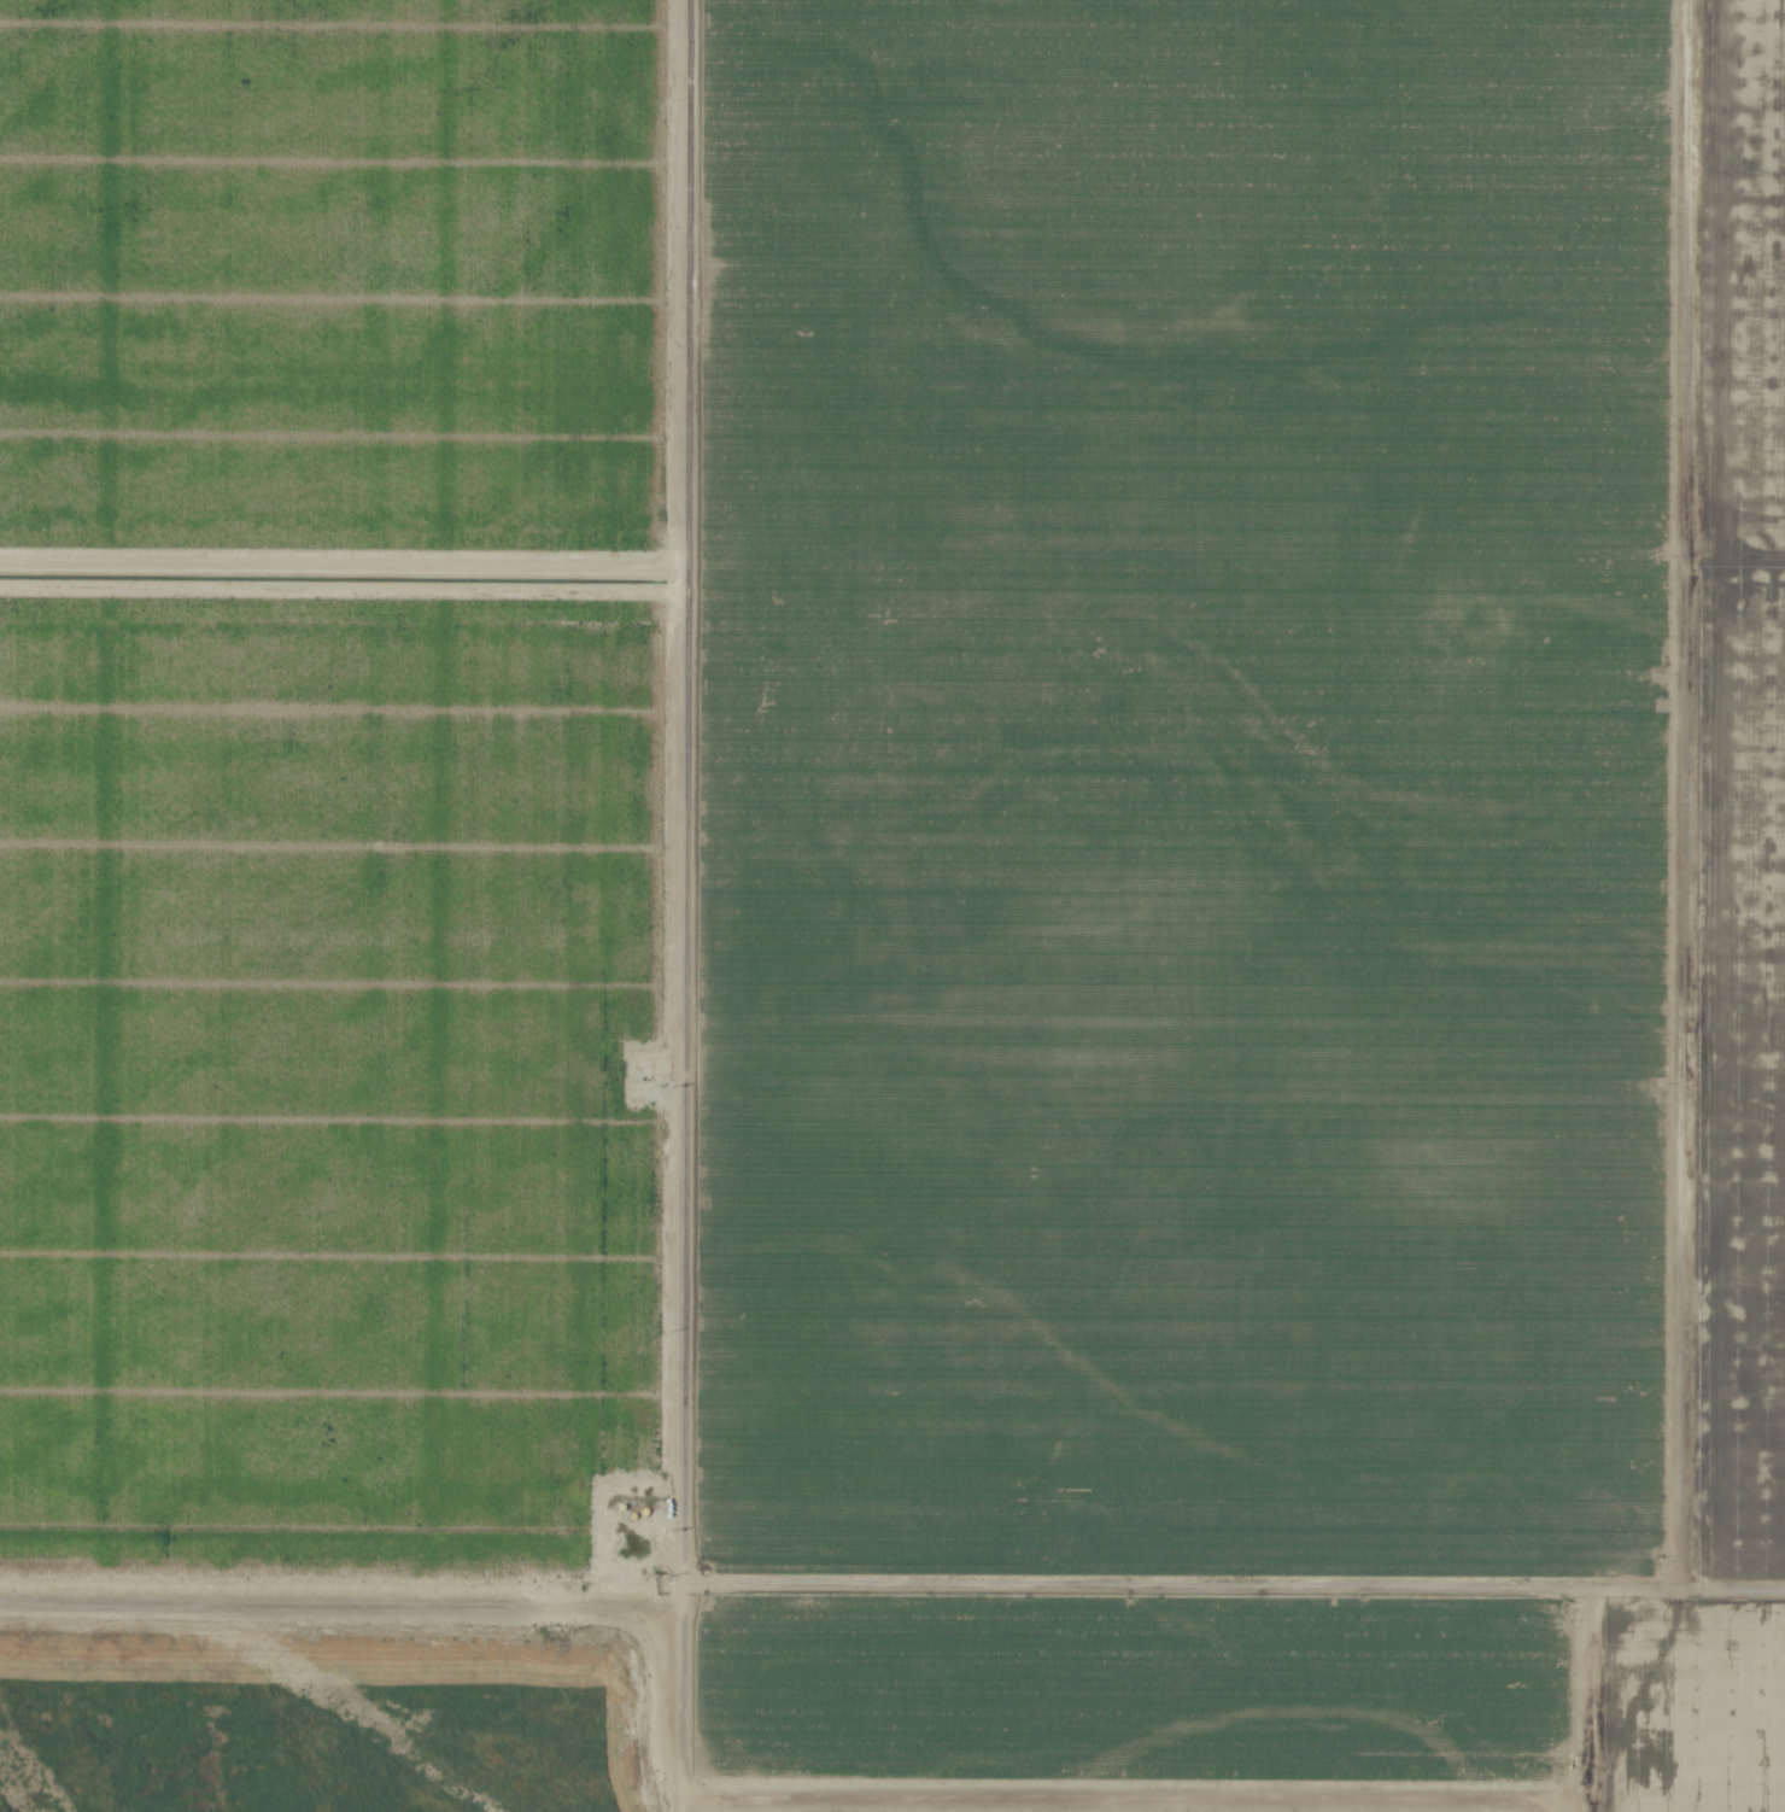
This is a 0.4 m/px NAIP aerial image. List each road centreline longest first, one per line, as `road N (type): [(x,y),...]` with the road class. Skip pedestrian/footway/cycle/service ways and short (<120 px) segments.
road 1 (residential): [(675,1811),(690,0)]
road 2 (track): [(0,1566),(1784,1577)]

